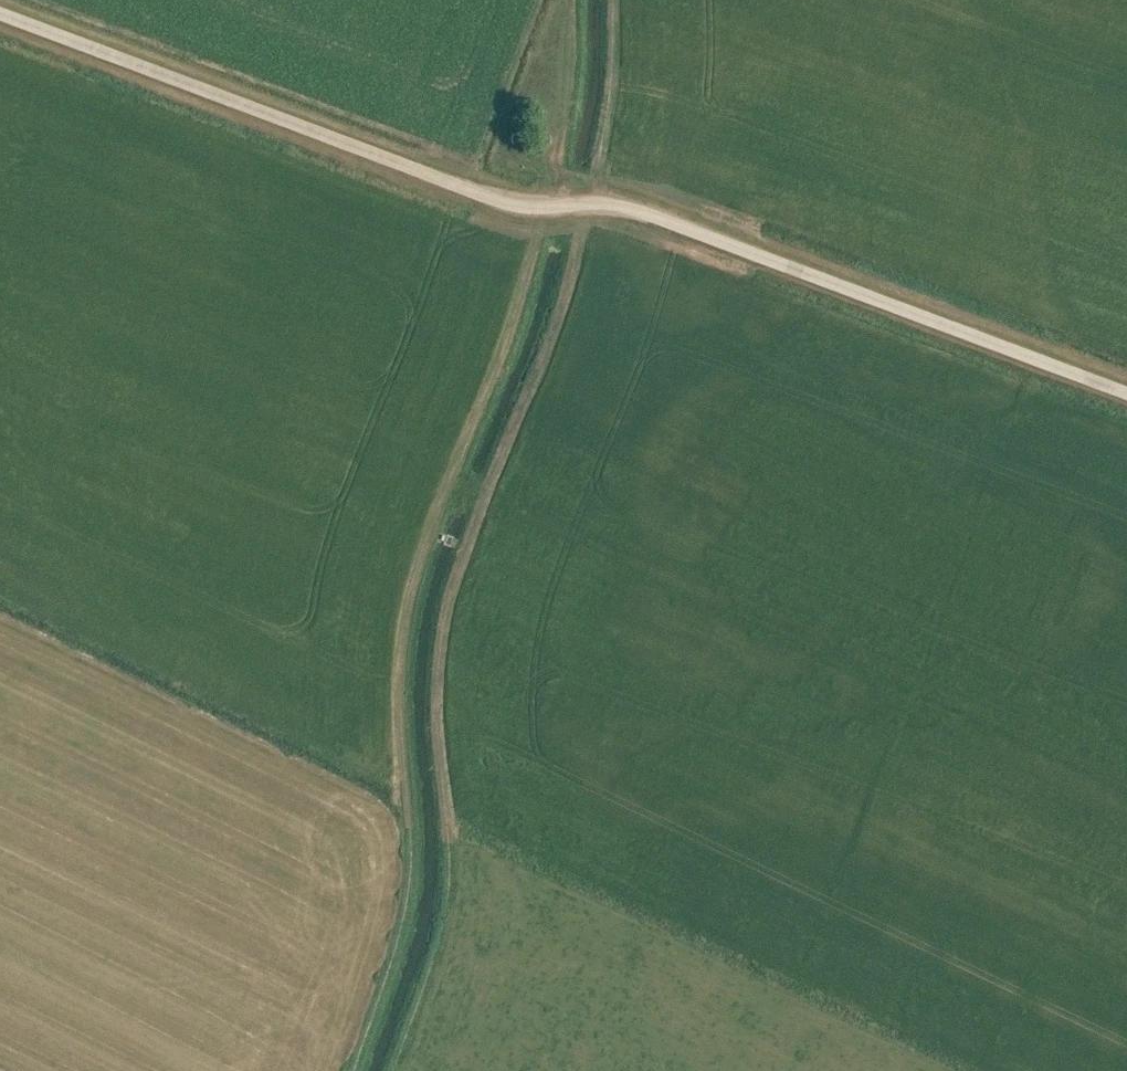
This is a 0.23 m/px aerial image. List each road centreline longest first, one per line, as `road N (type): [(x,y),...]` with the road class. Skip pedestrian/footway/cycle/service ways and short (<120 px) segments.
road 1 (unclassified): [(0,14),(494,198),(626,206),(1126,393)]
road 2 (track): [(590,202),(616,71),(613,0)]

